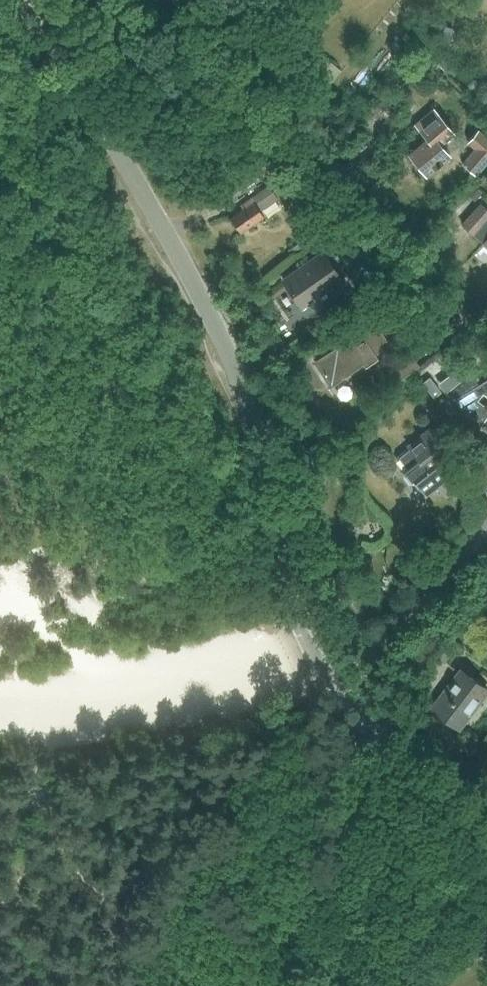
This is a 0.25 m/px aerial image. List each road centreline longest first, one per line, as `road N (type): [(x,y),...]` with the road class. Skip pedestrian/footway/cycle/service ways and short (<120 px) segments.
road 1 (residential): [(20,0),(103,122),(201,293),(247,418),(300,628),(338,687)]
road 2 (residential): [(338,687),(486,530)]
road 3 (residential): [(338,687),(486,836)]

